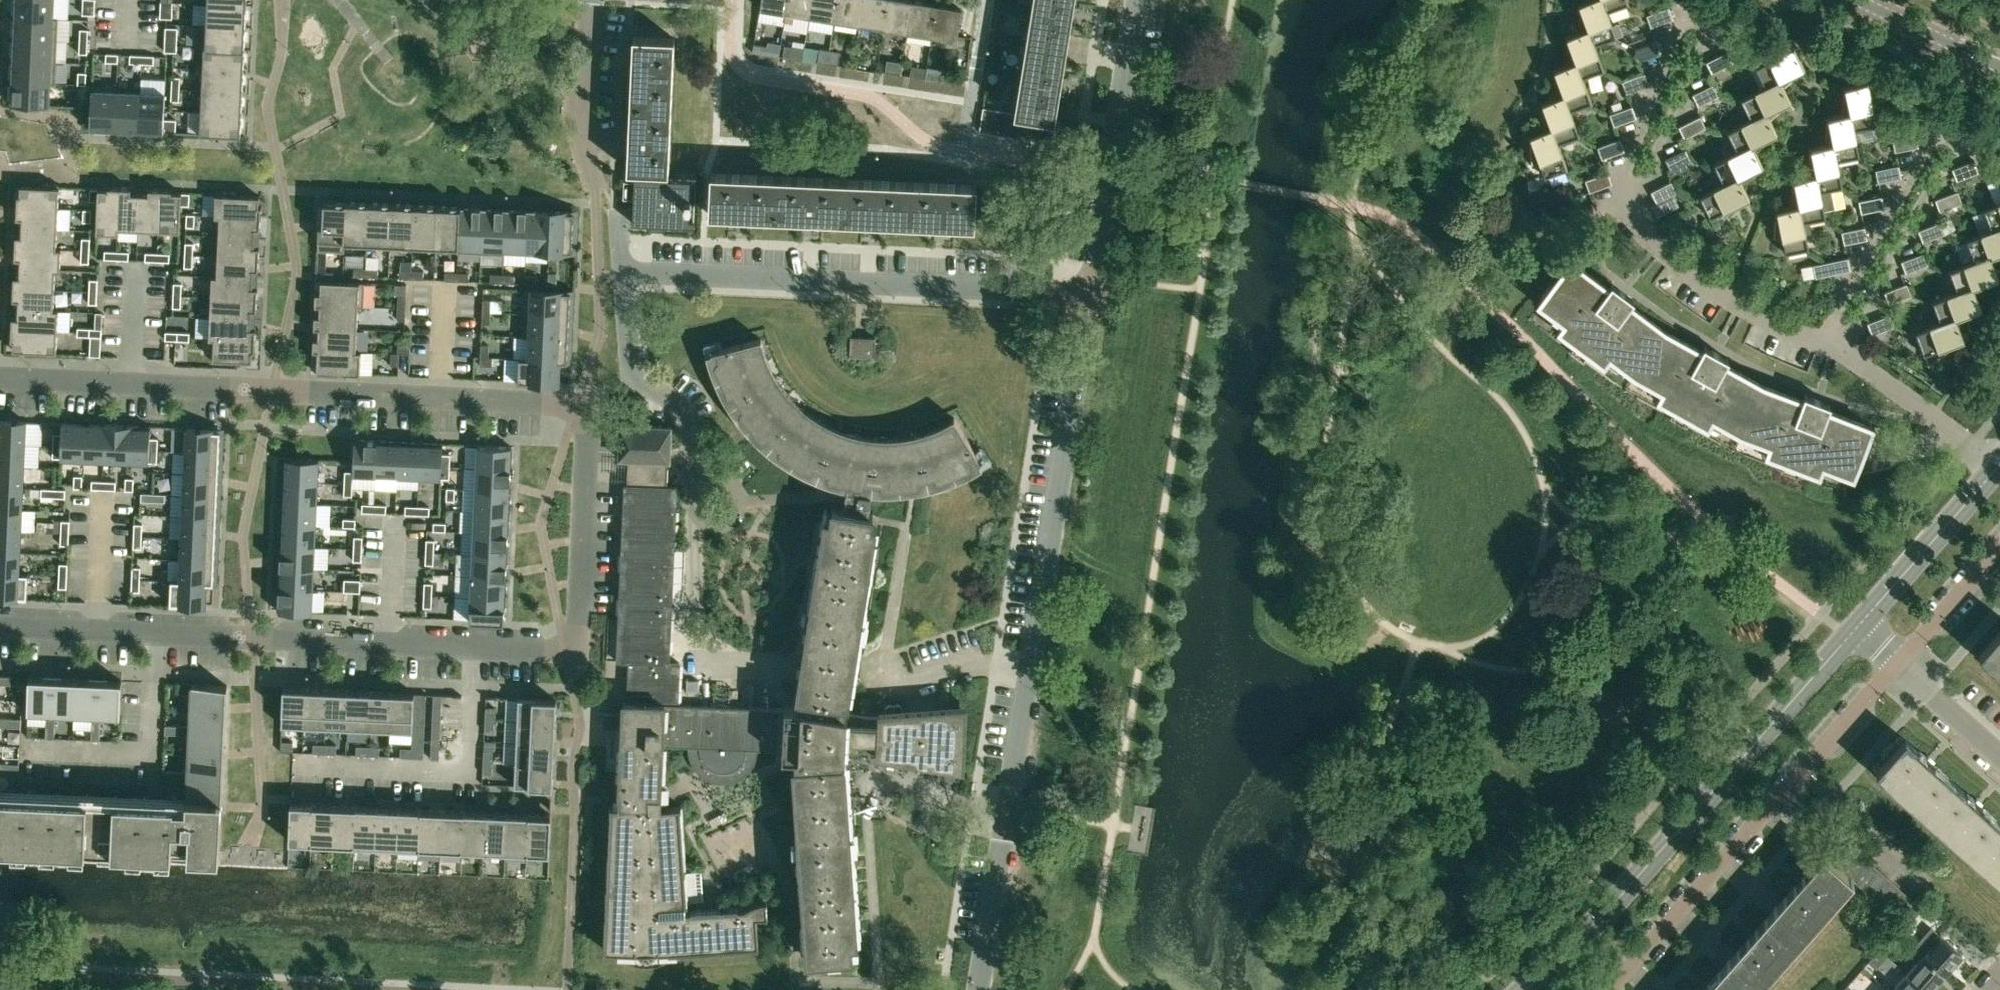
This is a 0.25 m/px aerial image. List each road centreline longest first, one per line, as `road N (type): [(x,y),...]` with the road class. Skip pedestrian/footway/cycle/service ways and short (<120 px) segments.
road 1 (residential): [(0,625),(567,652),(580,637),(590,406),(0,378)]
road 2 (residential): [(1841,352),(1953,139),(1945,130),(1931,134),(1822,341)]
road 3 (unclassified): [(1848,634),(1684,824),(1526,989)]
road 4 (residential): [(1088,293),(622,273)]
road 5 (residential): [(1604,989),(1895,665)]
road 6 (residential): [(1026,666),(1088,293)]
road 7 (residential): [(695,498),(688,408),(669,388),(628,385),(622,273)]
road 8 (residential): [(1636,216),(1623,184),(1690,18),(1707,19),(1712,43)]
road 9 (residential): [(779,677),(702,670),(695,498)]
road 10 (residential): [(1822,341),(1678,265),(1636,216)]
road 11 (unclassified): [(1999,465),(1848,634)]
road 12 (residential): [(595,191),(575,113),(593,0)]
road 13 (residential): [(1999,462),(1841,352)]
road 14 (residential): [(1712,43),(1636,216)]
road 15 (residential): [(977,989),(1004,805)]
road 16 (residential): [(1103,172),(1133,0)]
road 17 (residential): [(856,680),(1026,666)]
road 18 (residential): [(1895,665),(1999,548)]
road 19 (tertiary): [(1999,66),(1860,0)]
road 20 (residential): [(964,150),(986,0)]
road 21 (residential): [(1004,805),(1026,666)]
road 22 (residential): [(964,150),(1103,172)]
road 23 (residential): [(1999,758),(1895,665)]
road 24 (residential): [(1088,293),(1103,172)]

